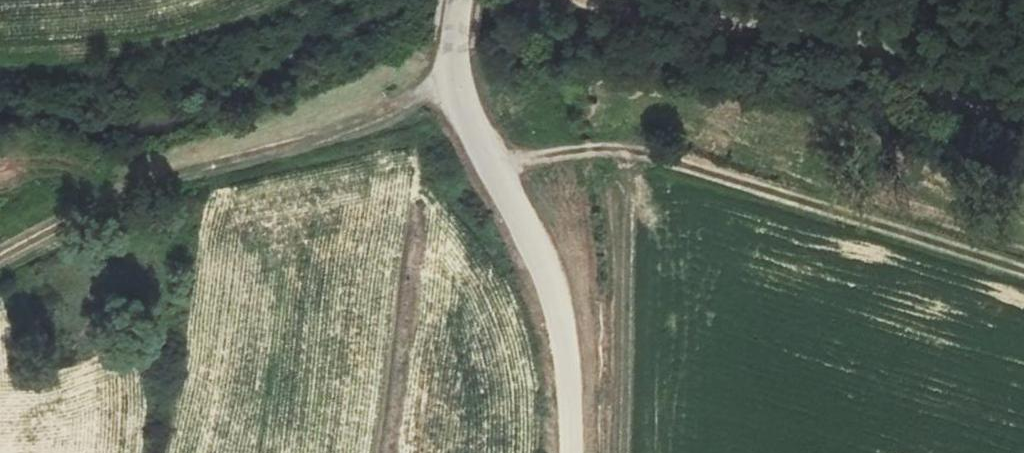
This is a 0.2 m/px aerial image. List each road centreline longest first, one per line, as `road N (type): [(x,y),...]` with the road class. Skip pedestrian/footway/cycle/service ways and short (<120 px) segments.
road 1 (track): [(494,168),(587,151),(644,152),(1023,269)]
road 2 (track): [(458,83),(334,134),(113,202),(0,262)]
road 3 (unclassified): [(571,452),(569,372),(555,300),(458,83),(460,0)]
road 4 (track): [(585,0),(819,37),(958,101),(1023,99)]

